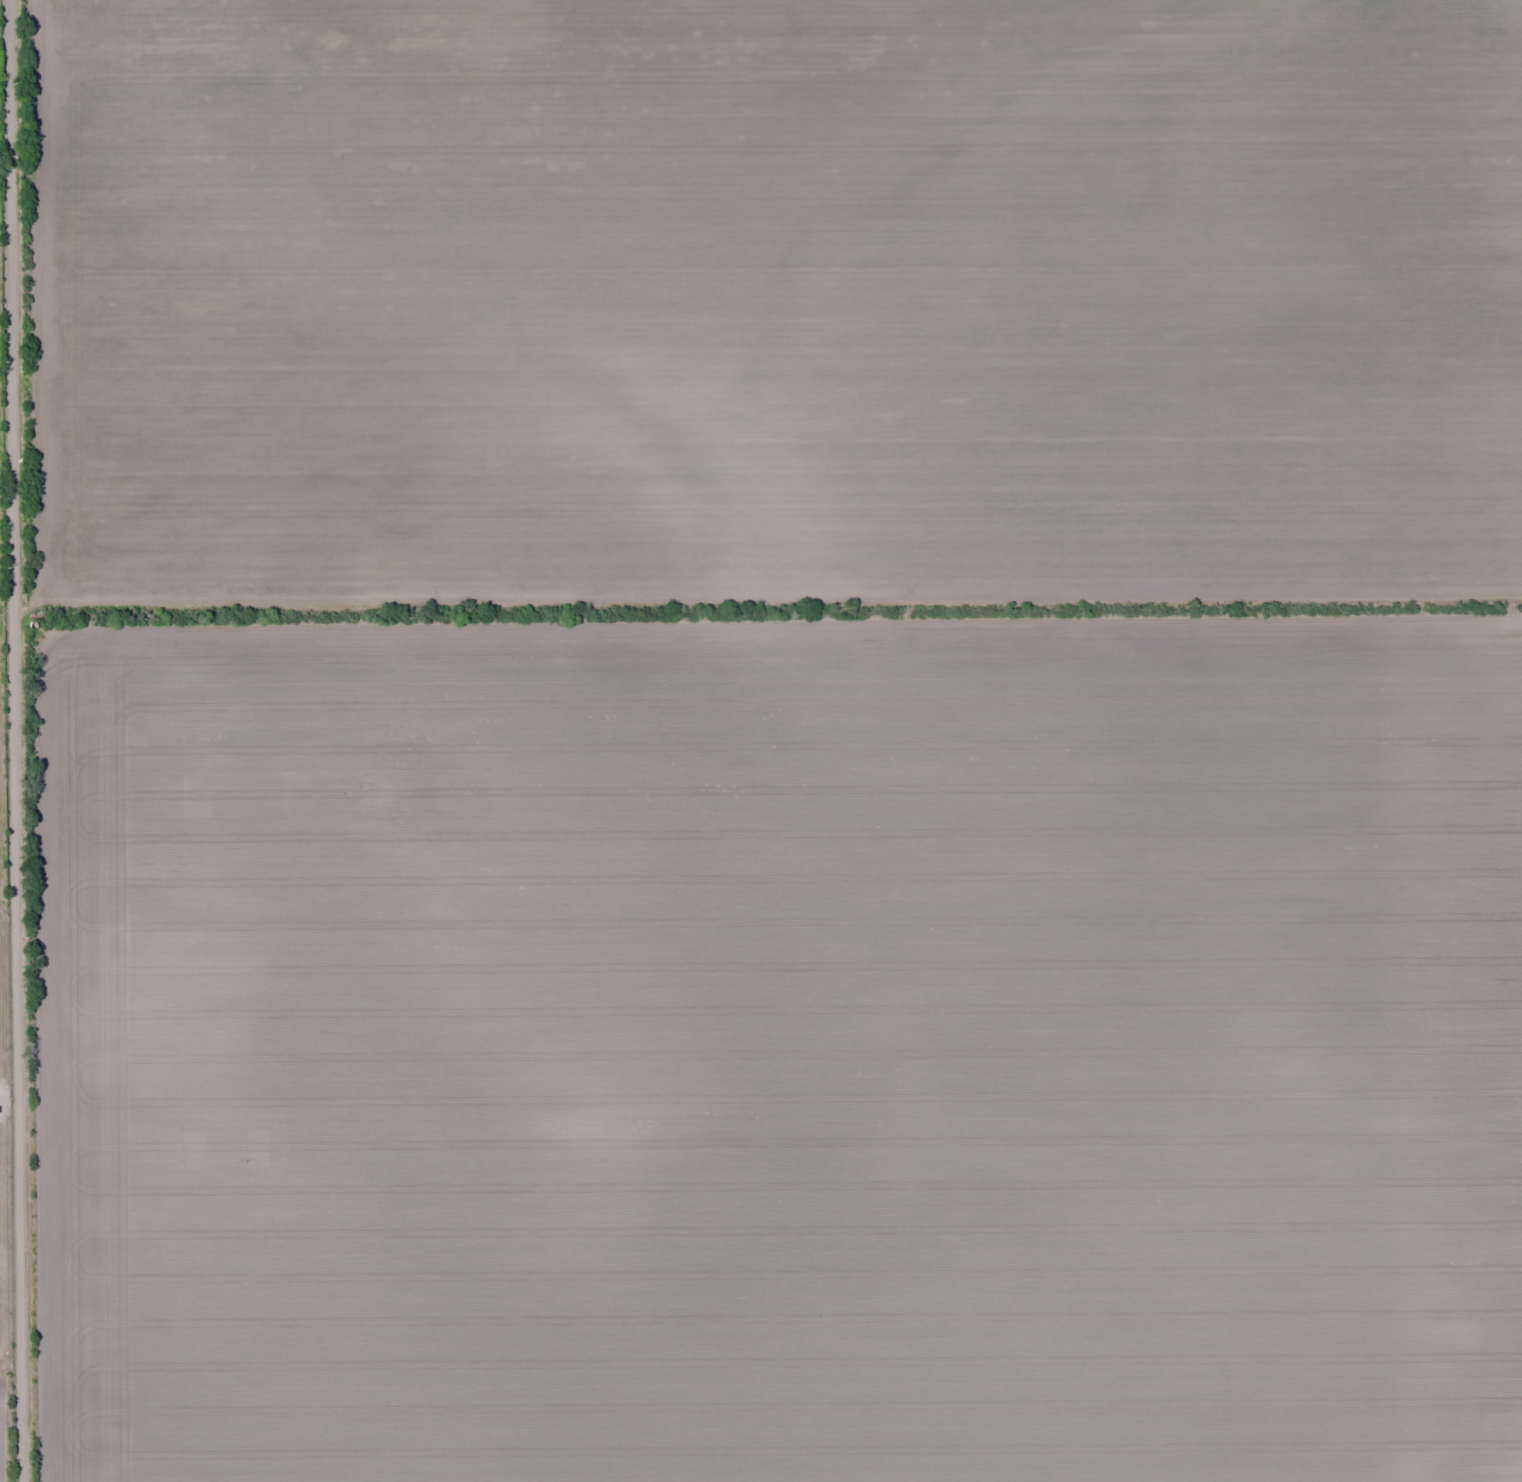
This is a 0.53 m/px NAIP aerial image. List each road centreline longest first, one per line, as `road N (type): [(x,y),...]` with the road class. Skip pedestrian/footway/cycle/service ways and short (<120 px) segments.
road 1 (residential): [(20,1481),(7,0)]

